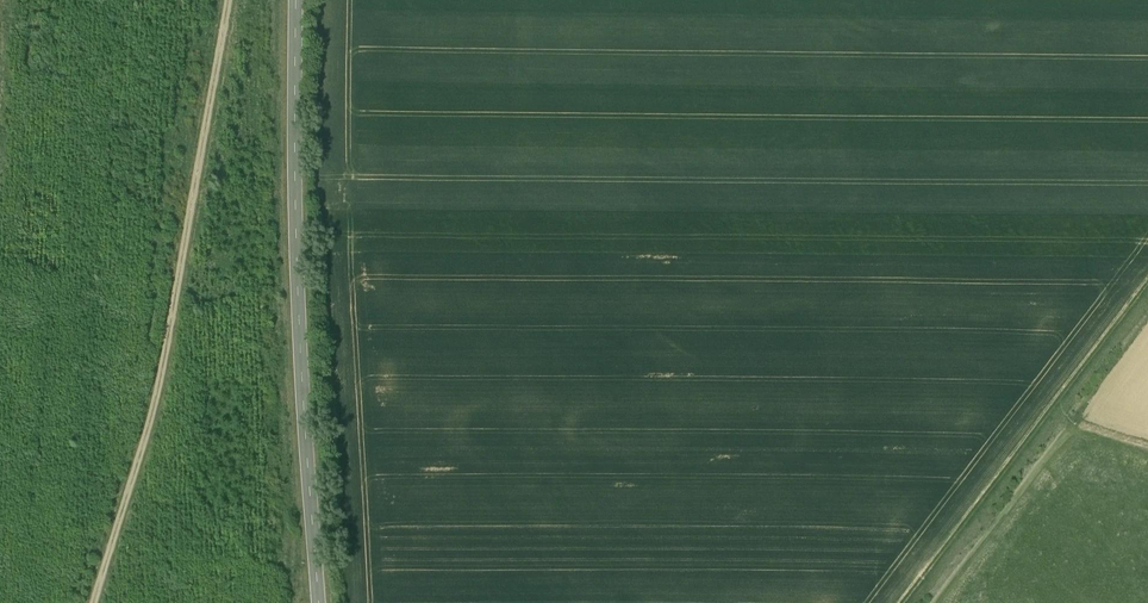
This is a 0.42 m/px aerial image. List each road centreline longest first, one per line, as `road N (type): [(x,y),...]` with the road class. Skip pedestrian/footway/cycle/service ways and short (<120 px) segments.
road 1 (track): [(230,0),(160,394),(98,602)]
road 2 (track): [(1045,412),(901,602)]
road 3 (track): [(1045,412),(1147,282)]

